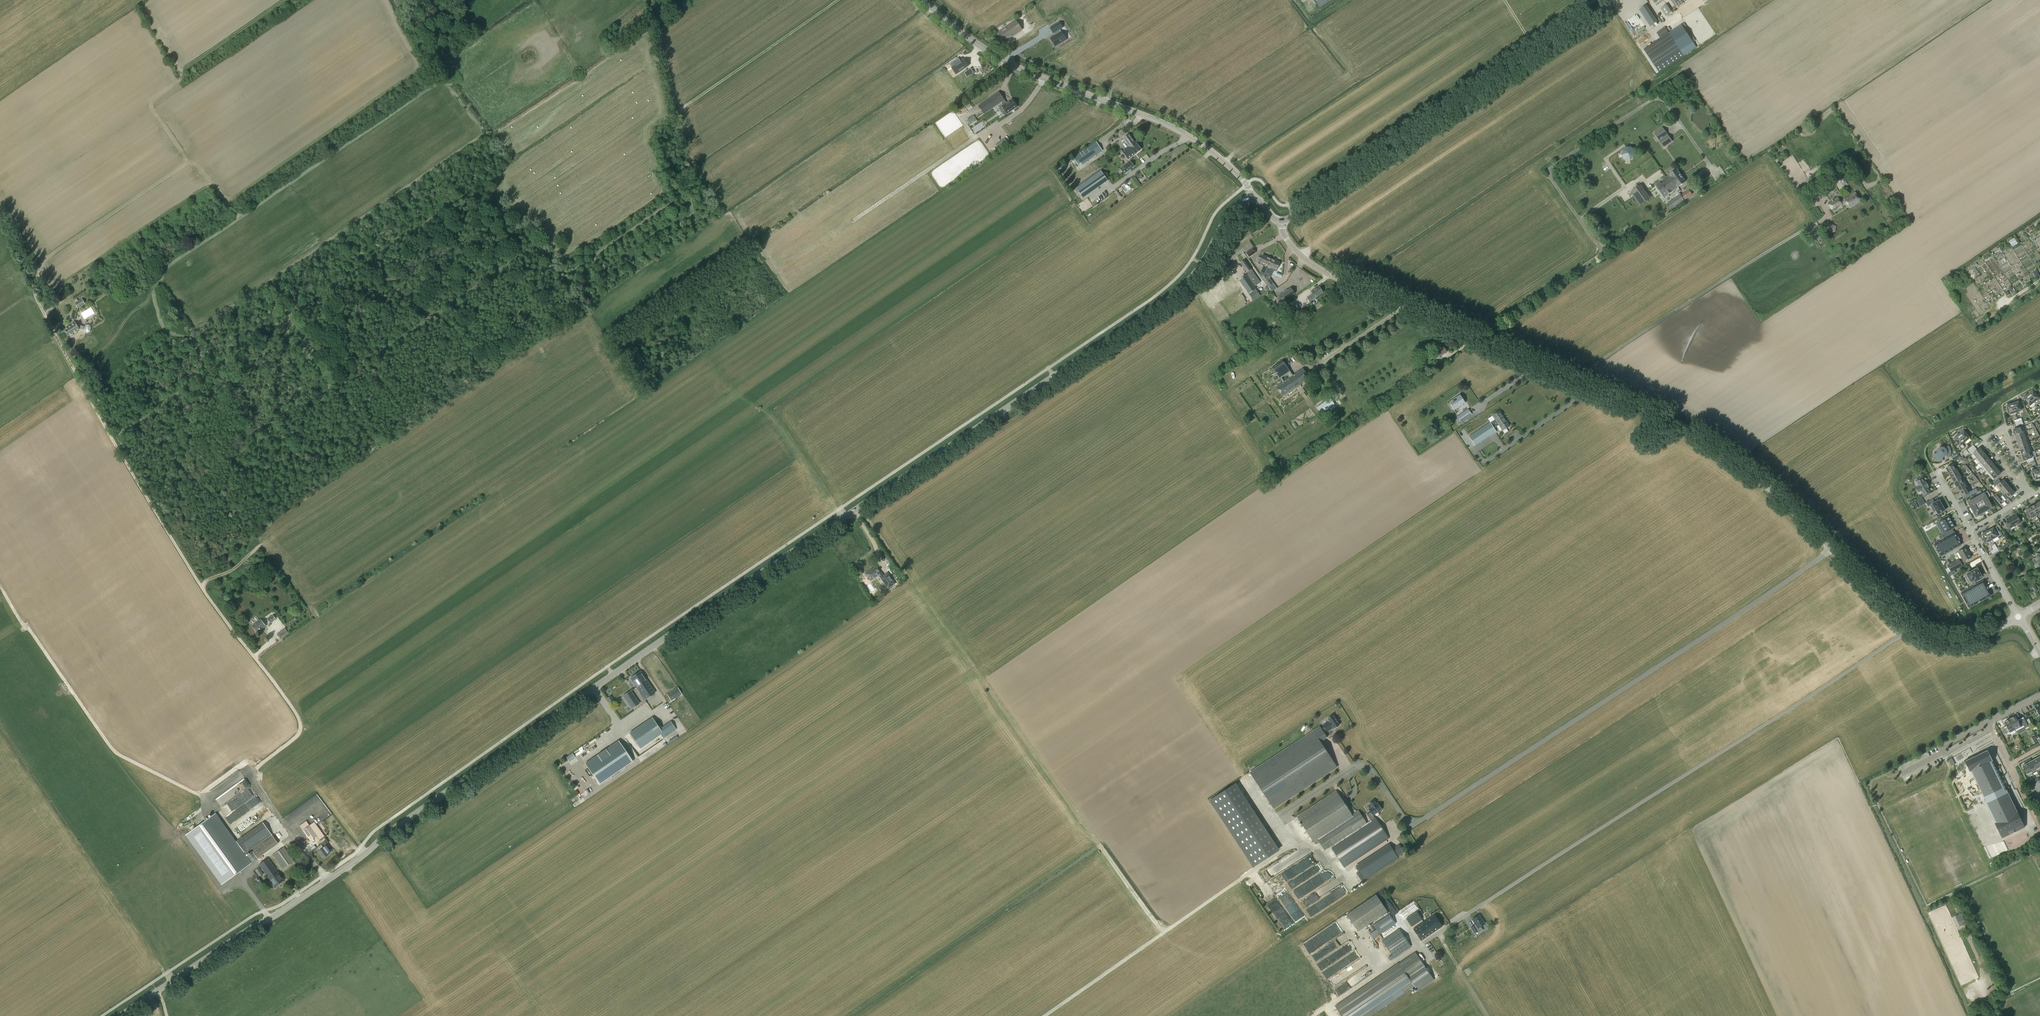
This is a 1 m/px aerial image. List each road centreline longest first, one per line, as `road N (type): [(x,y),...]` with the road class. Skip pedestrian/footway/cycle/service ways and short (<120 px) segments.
road 1 (tertiary): [(328,879),(643,653),(1169,298),(1232,211),(1251,198)]
road 2 (tertiary): [(1281,221),(1299,253),(1329,274),(1690,430),(1763,483),(1925,635),(1962,641),(2019,616)]
road 3 (track): [(293,836),(254,775),(299,733),(298,718),(164,526),(35,291),(51,255),(190,161)]
road 4 (track): [(1046,1015),(1165,931),(982,669)]
road 5 (tertiary): [(1281,221),(1614,0)]
road 6 (tertiary): [(1251,198),(1224,162),(1186,135),(1011,64),(923,0)]
road 7 (track): [(237,838),(207,799),(112,749),(0,586)]
road 8 (track): [(698,234),(664,122),(838,0)]
road 9 (track): [(1829,216),(1656,324),(1577,383)]
road 10 (tertiary): [(120,1015),(328,879)]
road 11 (track): [(1165,931),(1301,840)]
road 12 (track): [(1823,540),(1890,489),(1905,441),(1927,425)]
road 13 (track): [(853,221),(978,136)]
road 14 (residential): [(2022,482),(2001,428),(1985,440),(2018,482)]
road 15 (track): [(162,277),(74,369)]
road 16 (track): [(1642,106),(1630,86),(1645,64),(1609,3)]

